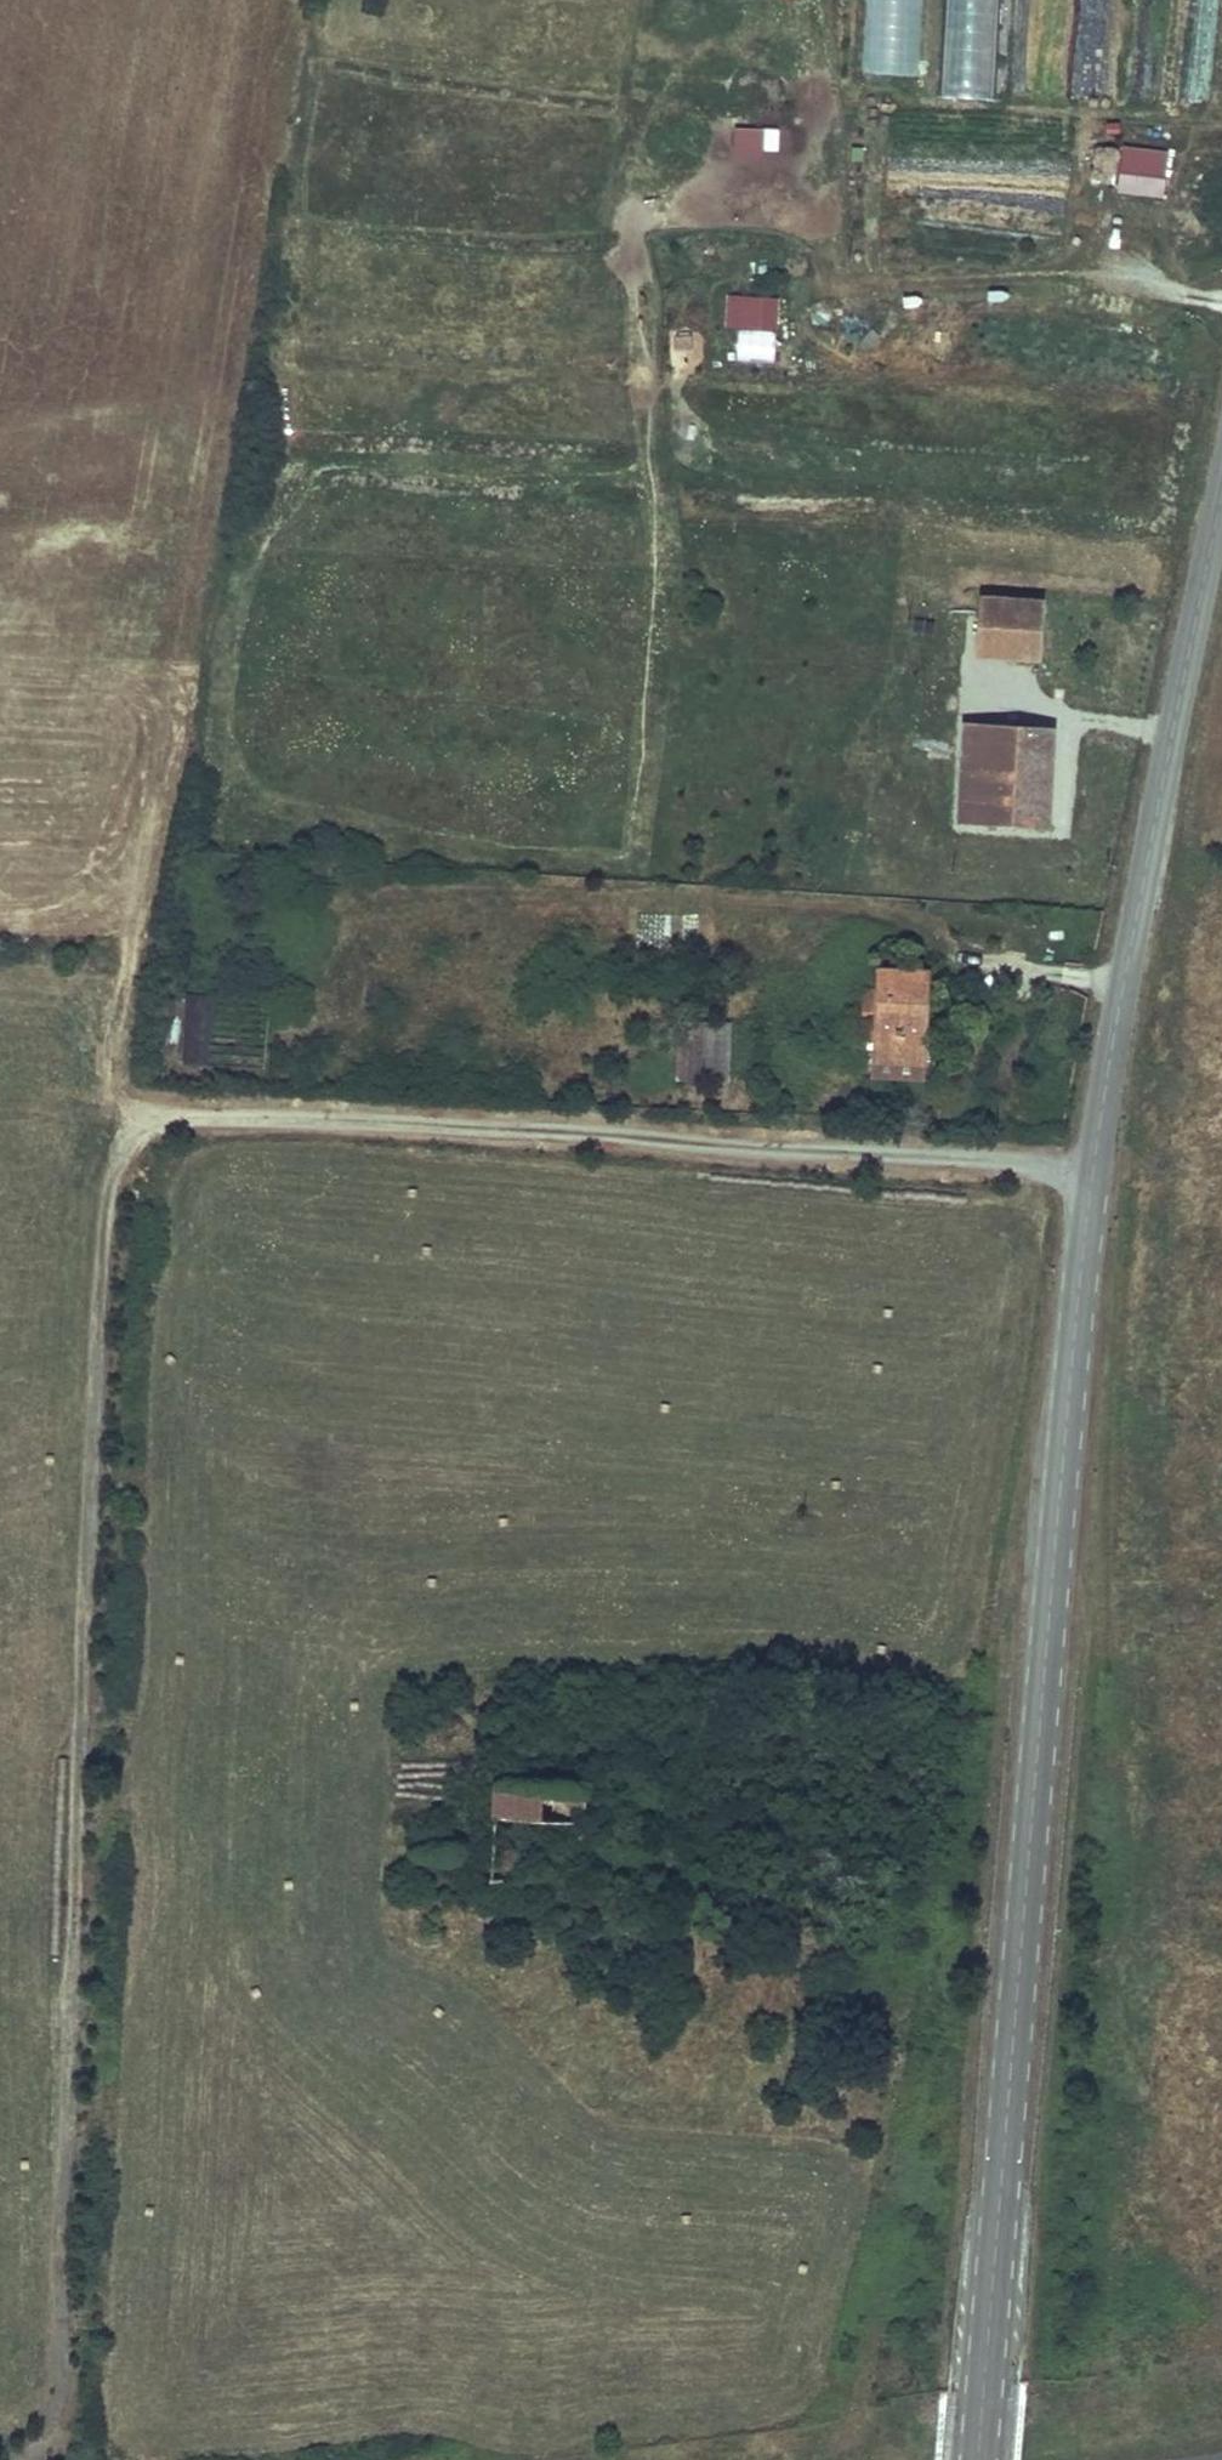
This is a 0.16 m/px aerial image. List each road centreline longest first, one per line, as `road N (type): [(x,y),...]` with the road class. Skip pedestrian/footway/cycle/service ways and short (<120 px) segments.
road 1 (tertiary): [(1221,497),(1091,1171),(978,2459)]

